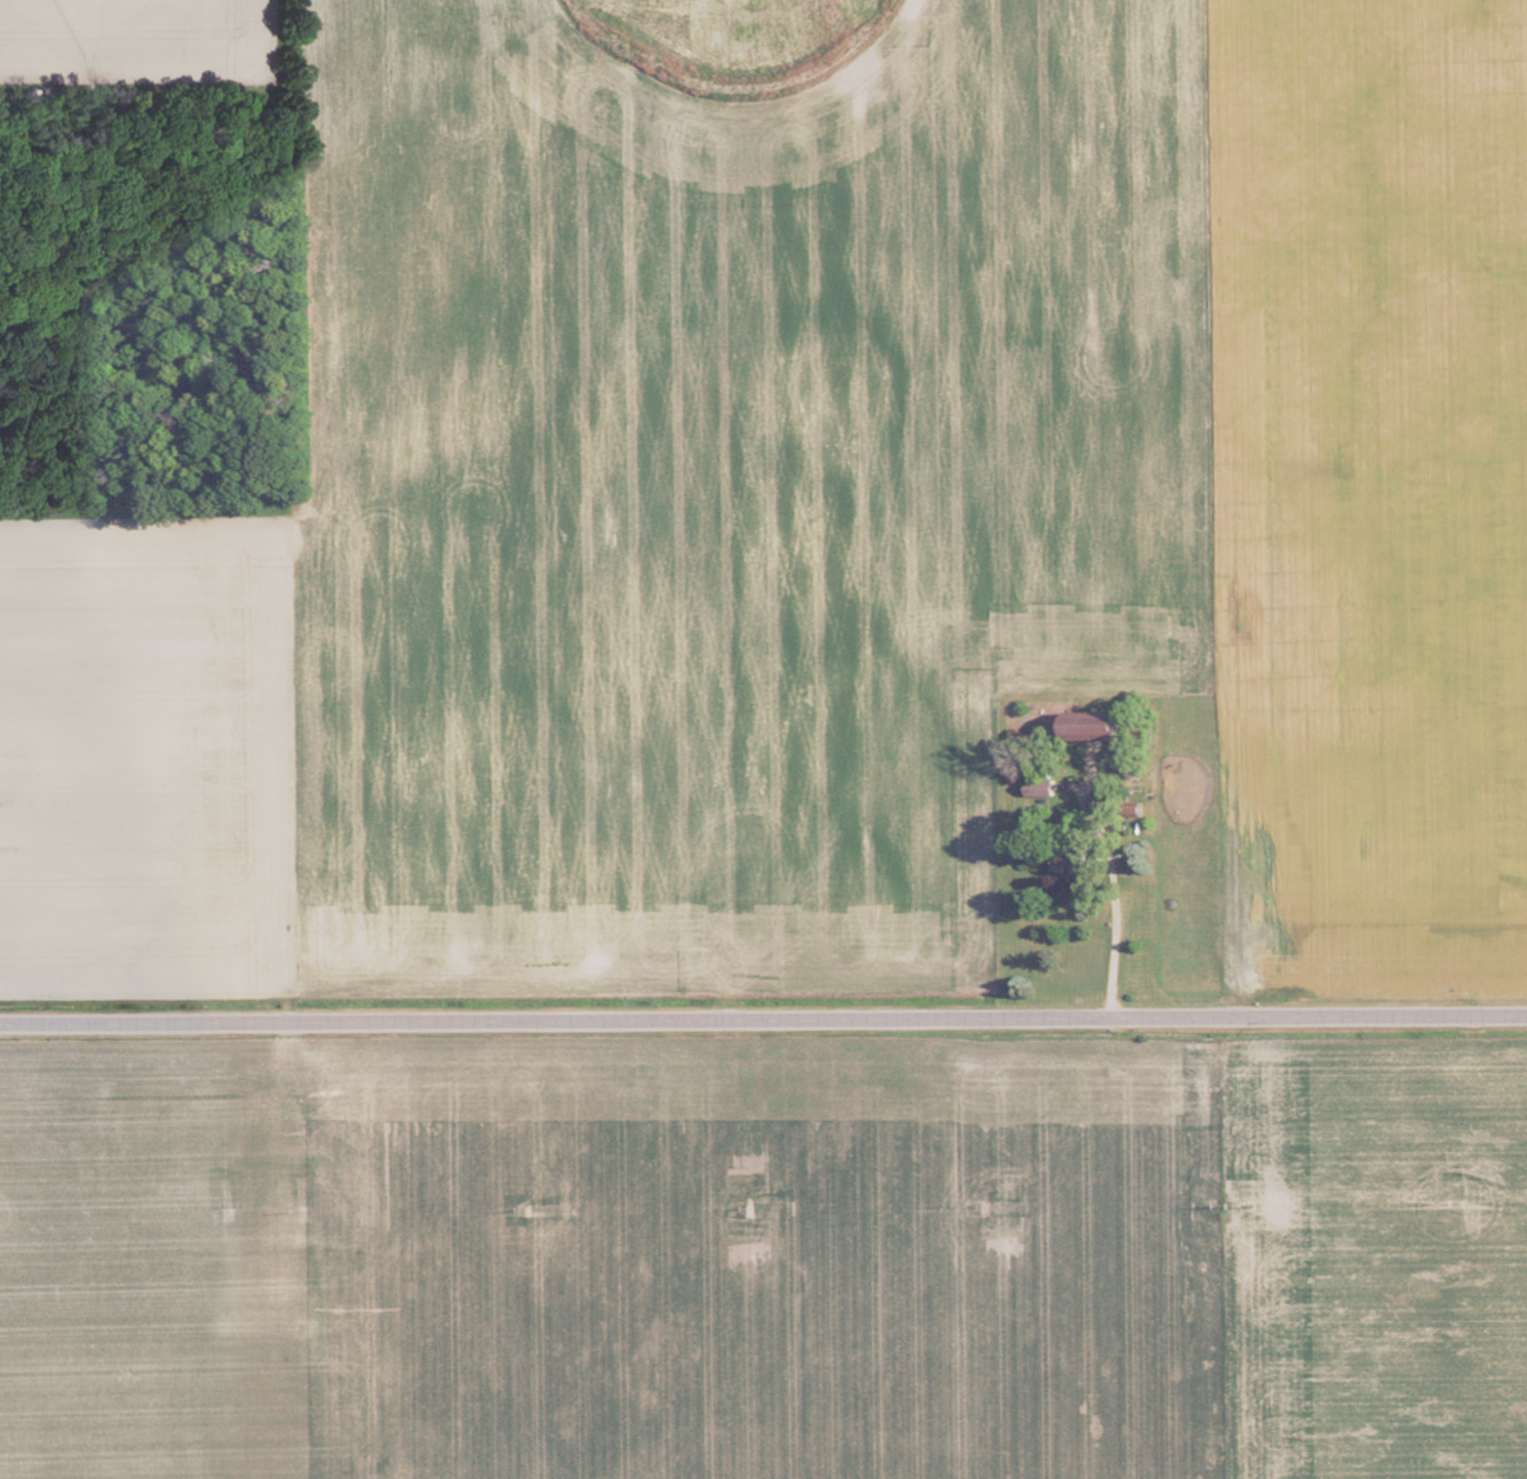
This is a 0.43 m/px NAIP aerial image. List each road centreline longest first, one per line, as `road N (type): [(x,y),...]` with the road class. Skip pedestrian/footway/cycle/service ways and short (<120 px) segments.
road 1 (tertiary): [(0,1024),(1526,1016)]

